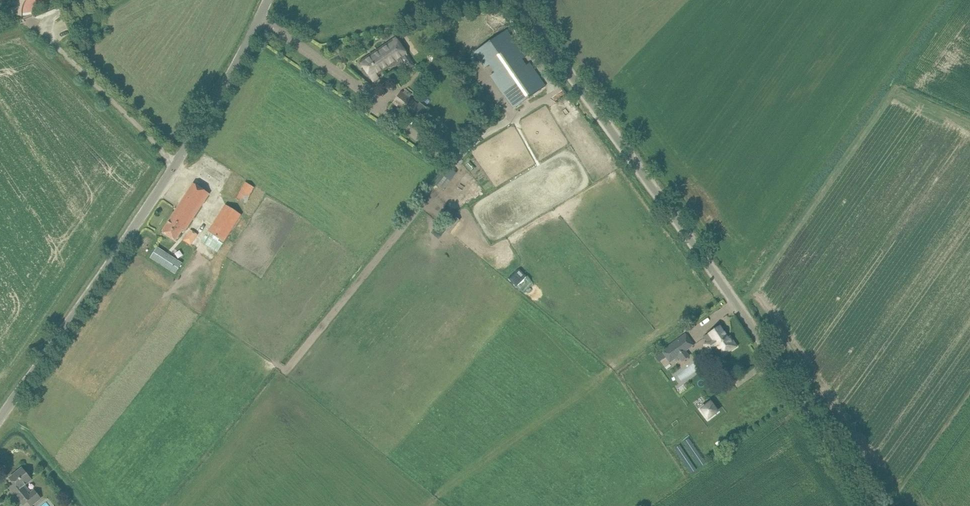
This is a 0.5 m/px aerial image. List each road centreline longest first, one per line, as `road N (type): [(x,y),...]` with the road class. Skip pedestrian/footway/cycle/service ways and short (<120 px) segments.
road 1 (unclassified): [(871,505),(522,0)]
road 2 (unclassified): [(0,417),(176,165)]
road 3 (unclassified): [(176,165),(43,32),(46,20),(91,0)]
road 4 (unclassified): [(176,165),(271,0)]

